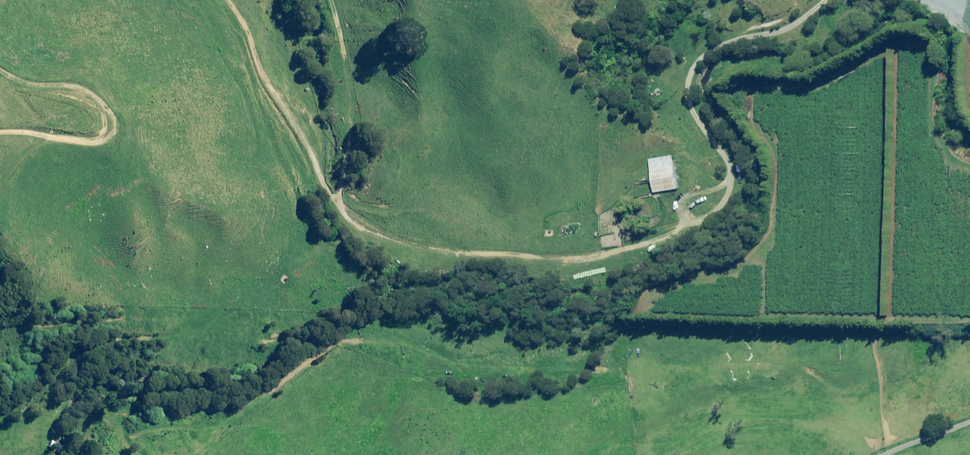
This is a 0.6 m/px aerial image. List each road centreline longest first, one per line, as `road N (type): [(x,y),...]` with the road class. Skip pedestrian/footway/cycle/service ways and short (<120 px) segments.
road 1 (track): [(226,0),(331,189),(384,230),(467,257),(576,256),(668,236),(719,201),(721,160),(691,82),(712,53),(834,0)]
road 2 (track): [(0,130),(108,133),(117,126),(114,108),(93,87),(0,60)]

